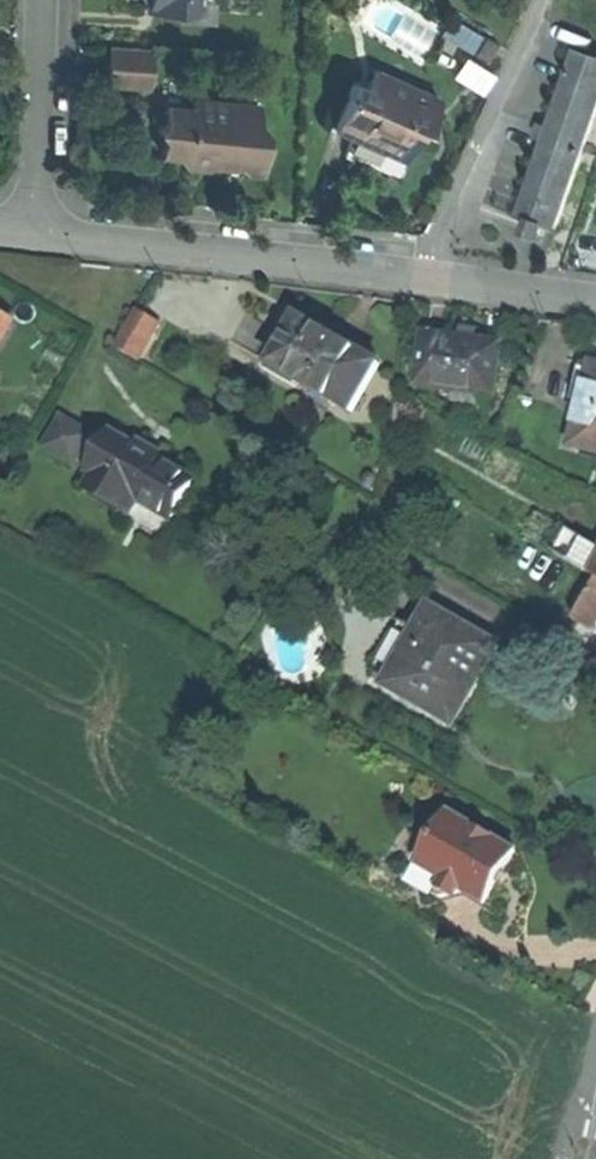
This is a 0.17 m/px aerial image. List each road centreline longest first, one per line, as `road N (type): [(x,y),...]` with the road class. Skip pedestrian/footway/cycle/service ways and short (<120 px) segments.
road 1 (residential): [(37,234),(595,298)]
road 2 (residential): [(37,234),(47,0)]

